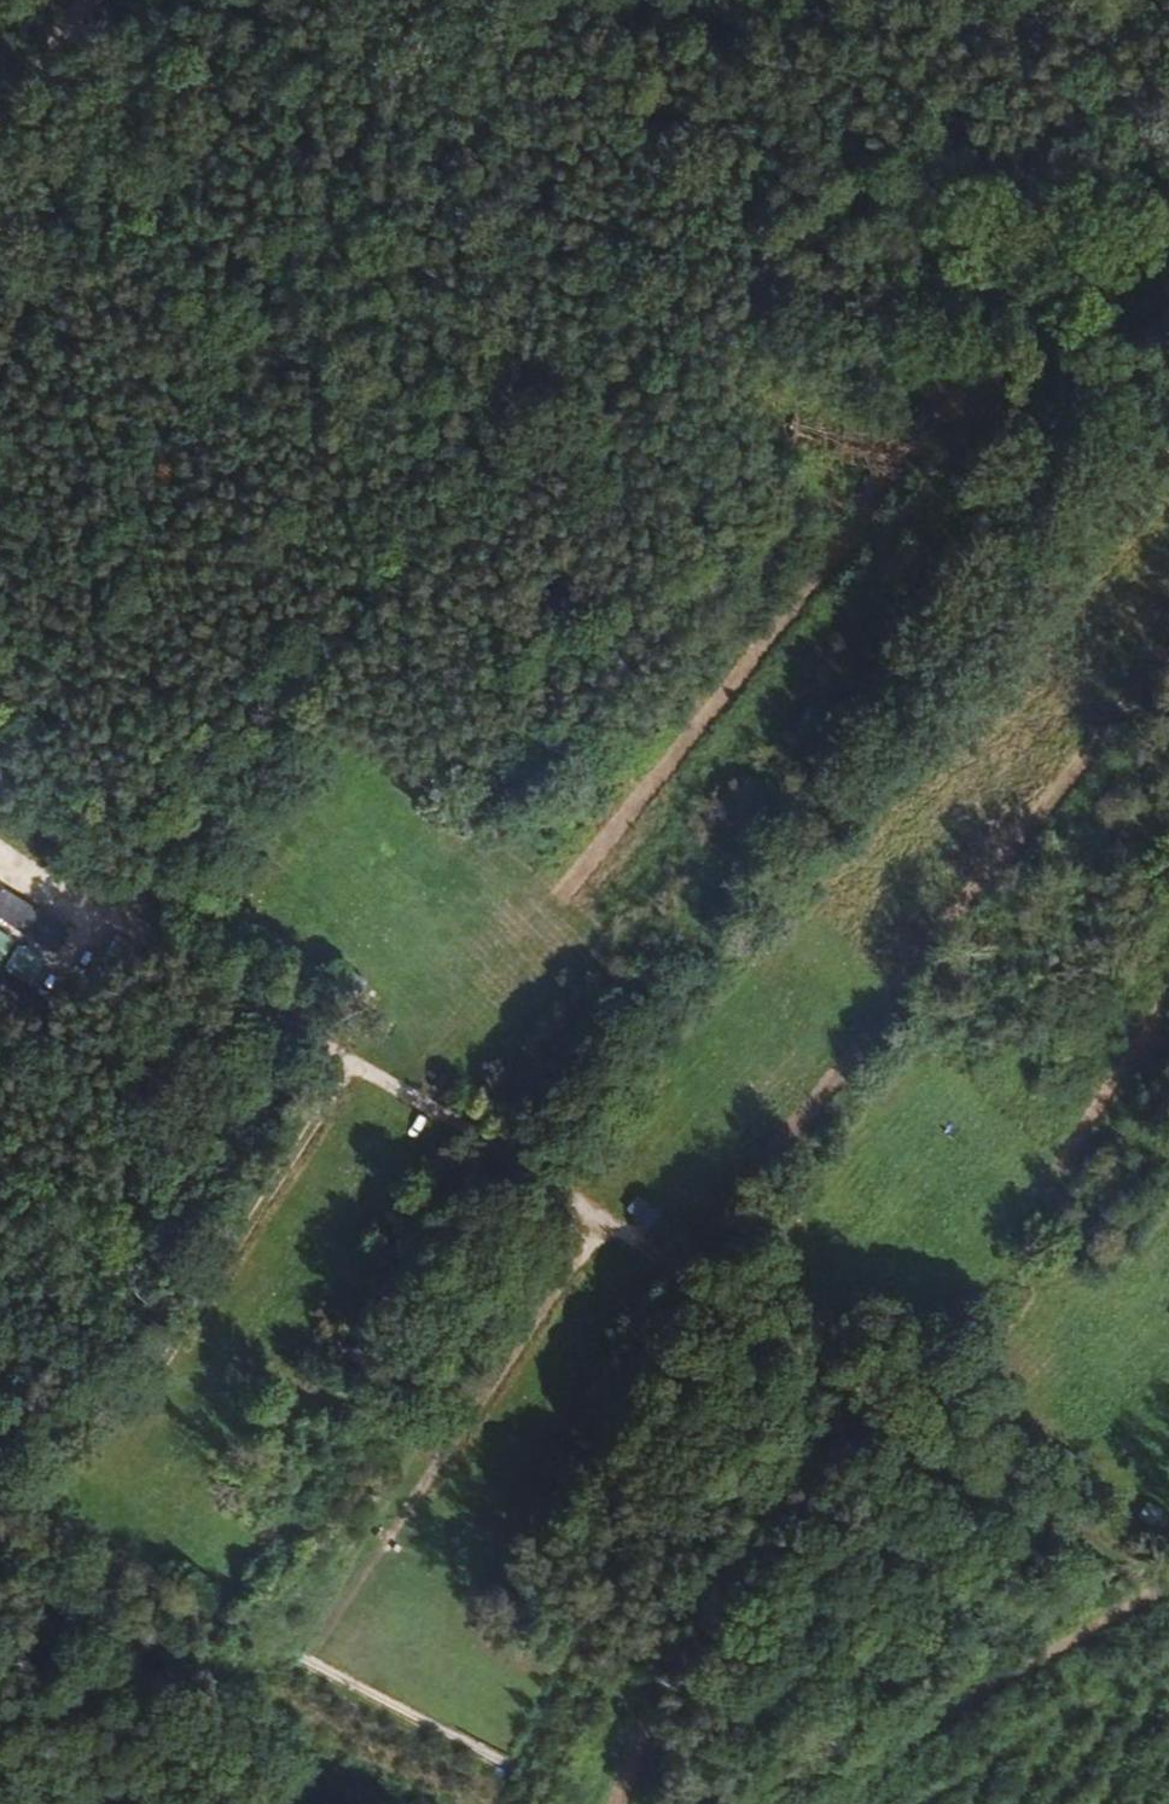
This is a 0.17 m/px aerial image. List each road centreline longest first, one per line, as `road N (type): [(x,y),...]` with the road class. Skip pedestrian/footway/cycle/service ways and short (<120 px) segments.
road 1 (track): [(0,854),(154,936),(1168,1582)]
road 2 (track): [(168,0),(0,217)]

